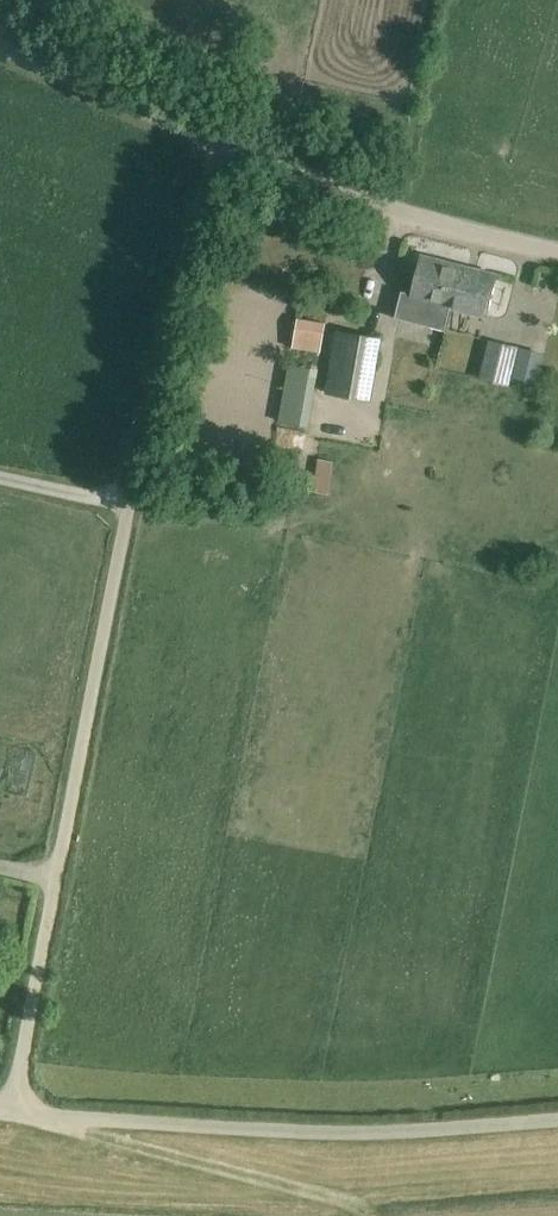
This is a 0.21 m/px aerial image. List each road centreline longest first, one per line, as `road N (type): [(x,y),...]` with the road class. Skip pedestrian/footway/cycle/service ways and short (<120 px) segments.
road 1 (unclassified): [(12,1112),(127,523),(217,148)]
road 2 (unclassified): [(12,1112),(369,1135),(557,1121)]
road 3 (unclassified): [(557,247),(217,148)]
road 4 (unclassified): [(217,148),(0,45)]
road 5 (track): [(0,479),(131,506)]

